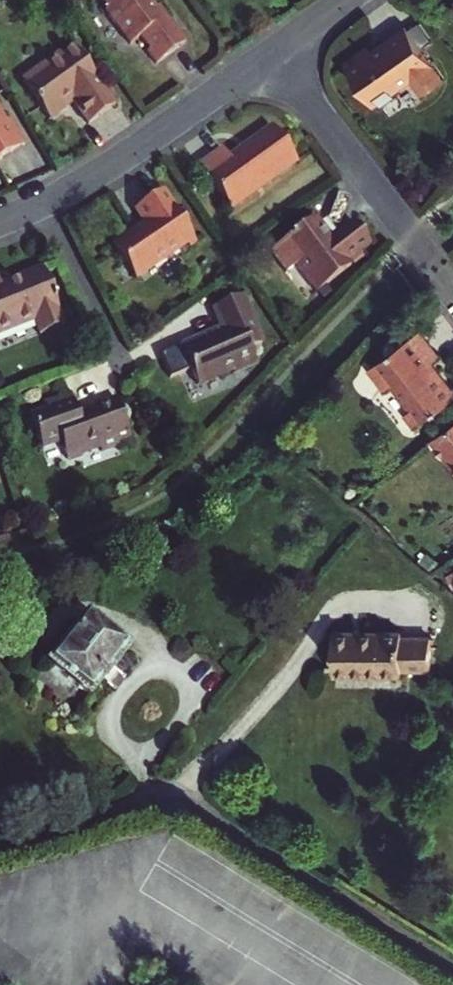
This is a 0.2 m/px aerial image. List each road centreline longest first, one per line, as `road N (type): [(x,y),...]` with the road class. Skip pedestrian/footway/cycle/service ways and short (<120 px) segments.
road 1 (residential): [(0,223),(86,181),(272,52)]
road 2 (residential): [(272,52),(415,236)]
road 3 (residential): [(0,846),(176,790)]

